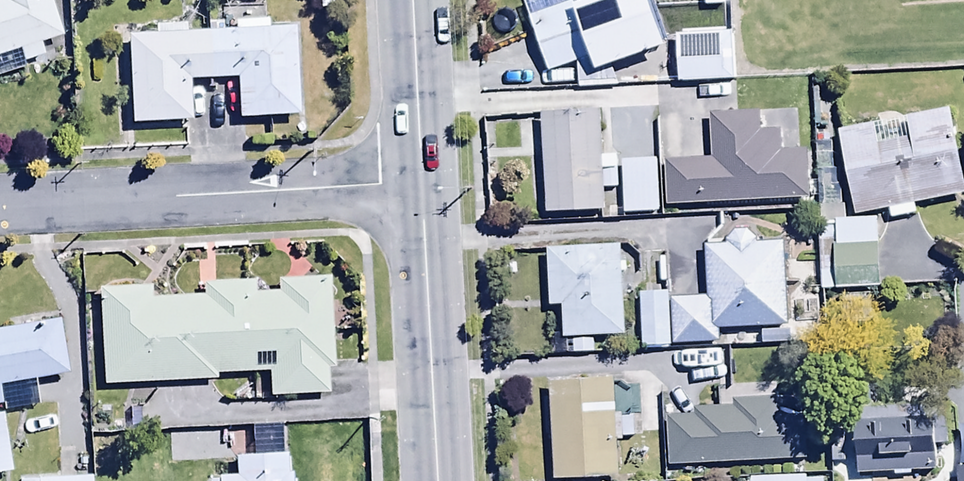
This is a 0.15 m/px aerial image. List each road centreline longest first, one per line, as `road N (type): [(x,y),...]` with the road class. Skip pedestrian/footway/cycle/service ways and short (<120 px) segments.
road 1 (residential): [(420,186),(0,207)]
road 2 (secondary): [(435,480),(420,186)]
road 3 (secondary): [(420,186),(411,0)]

